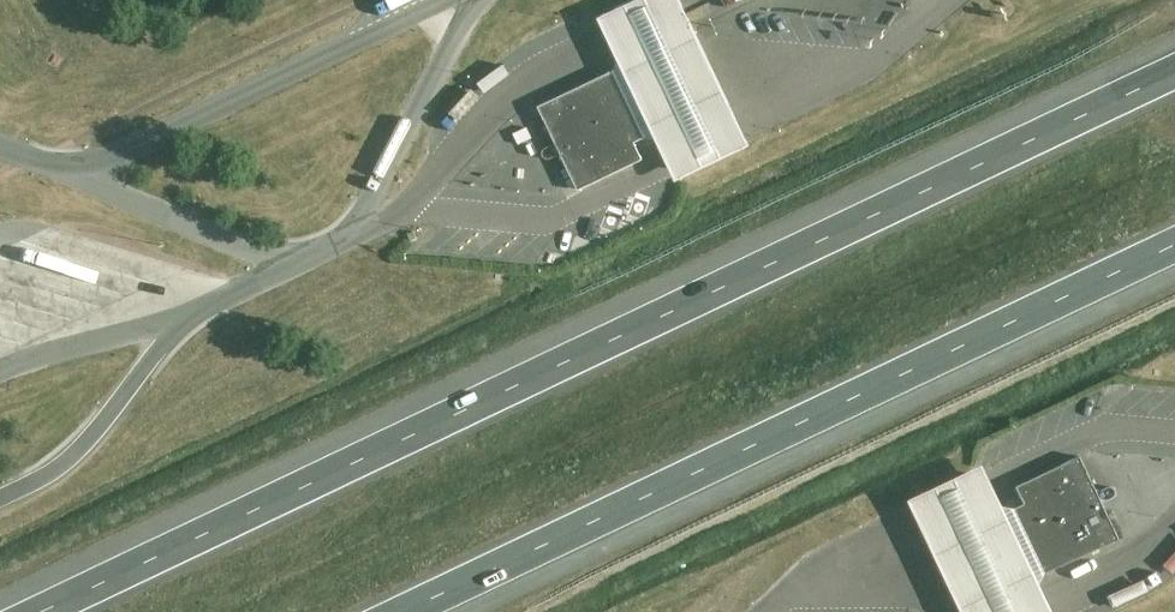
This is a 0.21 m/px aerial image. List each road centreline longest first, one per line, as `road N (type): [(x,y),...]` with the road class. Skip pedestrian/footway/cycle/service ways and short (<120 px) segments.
road 1 (motorway): [(1174,71),(37,611)]
road 2 (motorway): [(403,611),(1174,242)]

